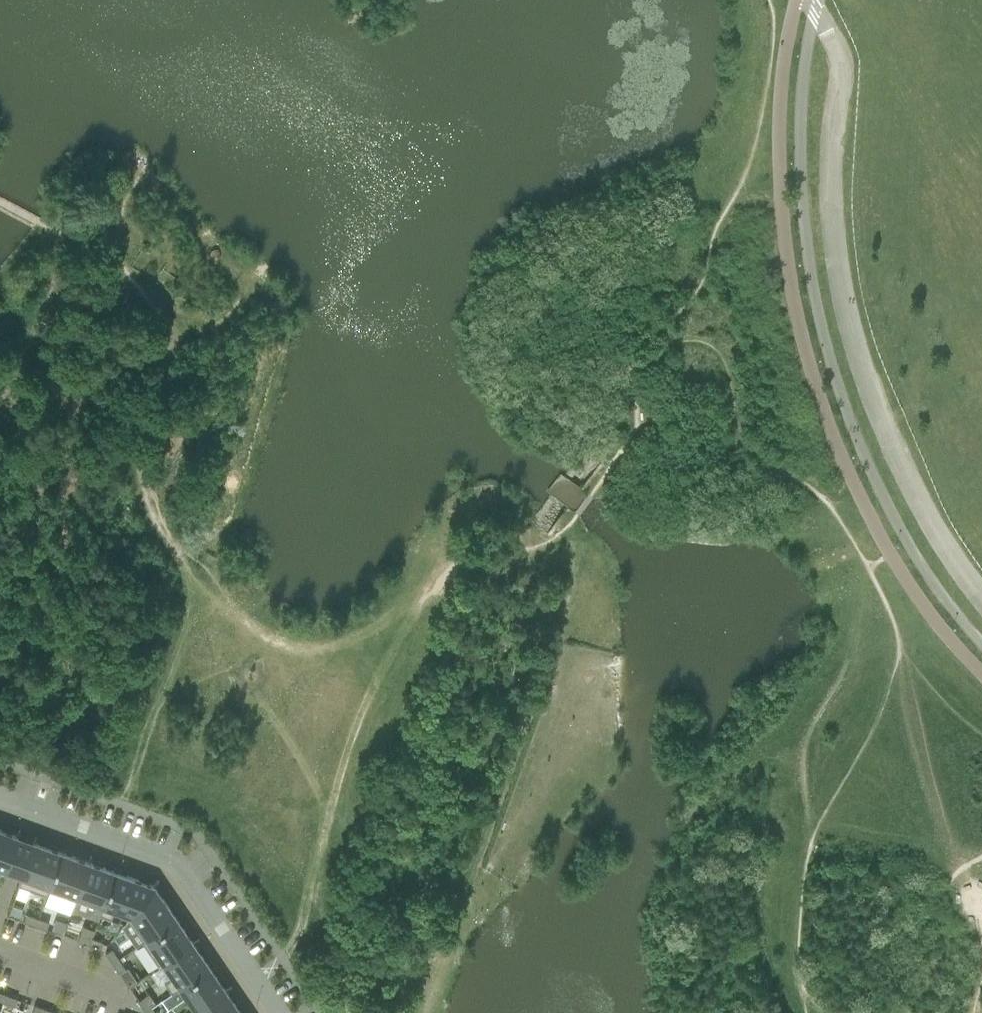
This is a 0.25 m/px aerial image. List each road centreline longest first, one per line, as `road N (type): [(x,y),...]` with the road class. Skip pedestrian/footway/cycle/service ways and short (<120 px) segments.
road 1 (residential): [(300,1012),(189,843),(0,775)]

